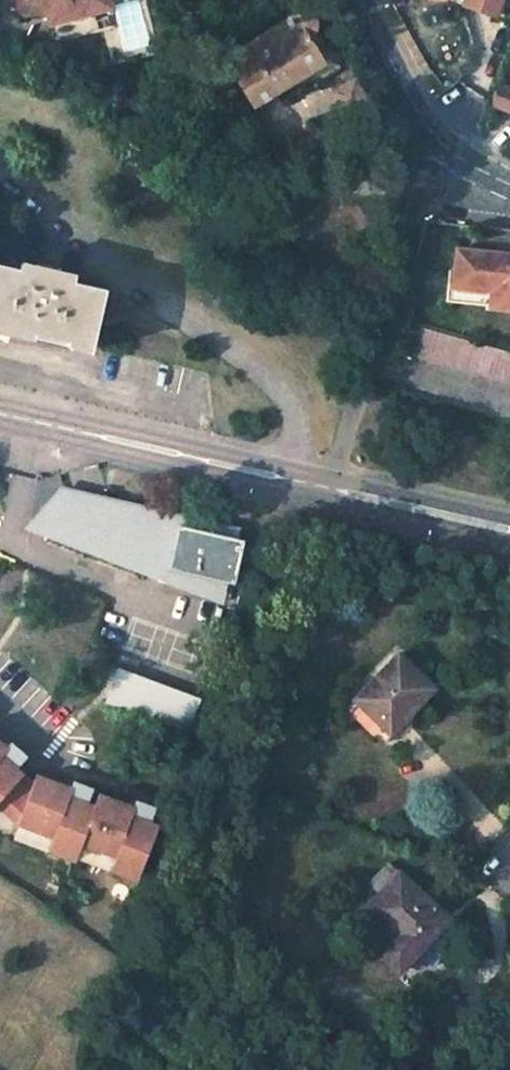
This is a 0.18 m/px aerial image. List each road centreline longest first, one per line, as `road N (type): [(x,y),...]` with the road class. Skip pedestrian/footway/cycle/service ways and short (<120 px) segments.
road 1 (residential): [(0,160),(142,282),(289,392),(301,426),(298,484)]
road 2 (tertiary): [(0,415),(298,484)]
road 3 (unclassified): [(361,0),(411,94),(454,149),(509,183)]
road 4 (tertiary): [(298,484),(509,530)]

